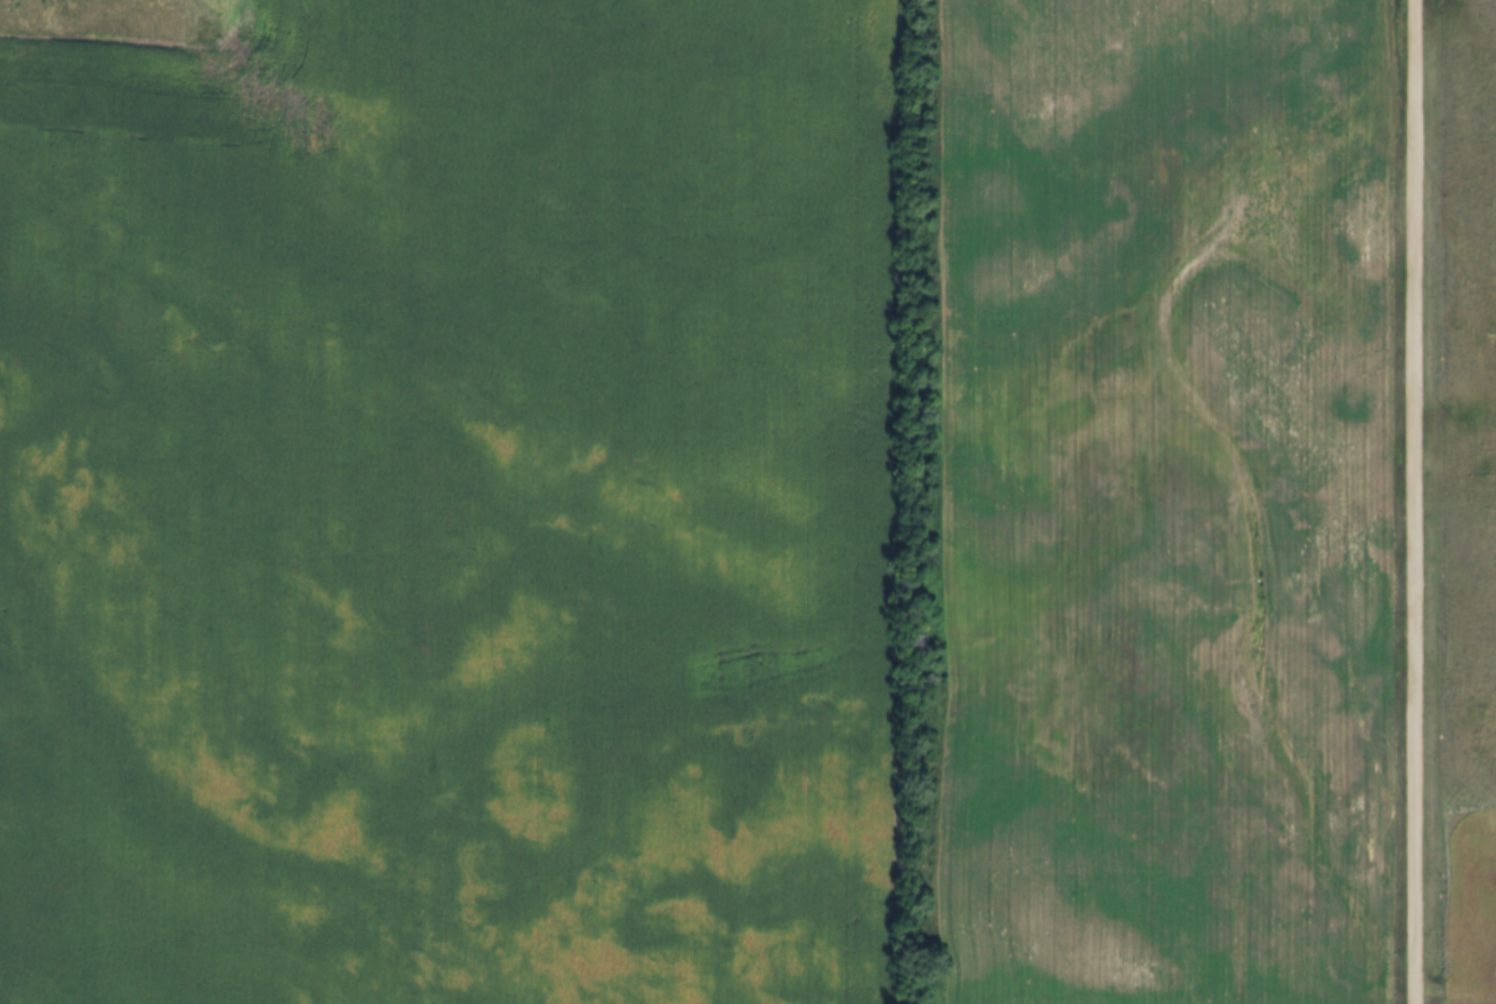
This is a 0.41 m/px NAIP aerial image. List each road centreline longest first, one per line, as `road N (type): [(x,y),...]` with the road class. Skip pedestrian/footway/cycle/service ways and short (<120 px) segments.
road 1 (residential): [(1413,1003),(1412,0)]

